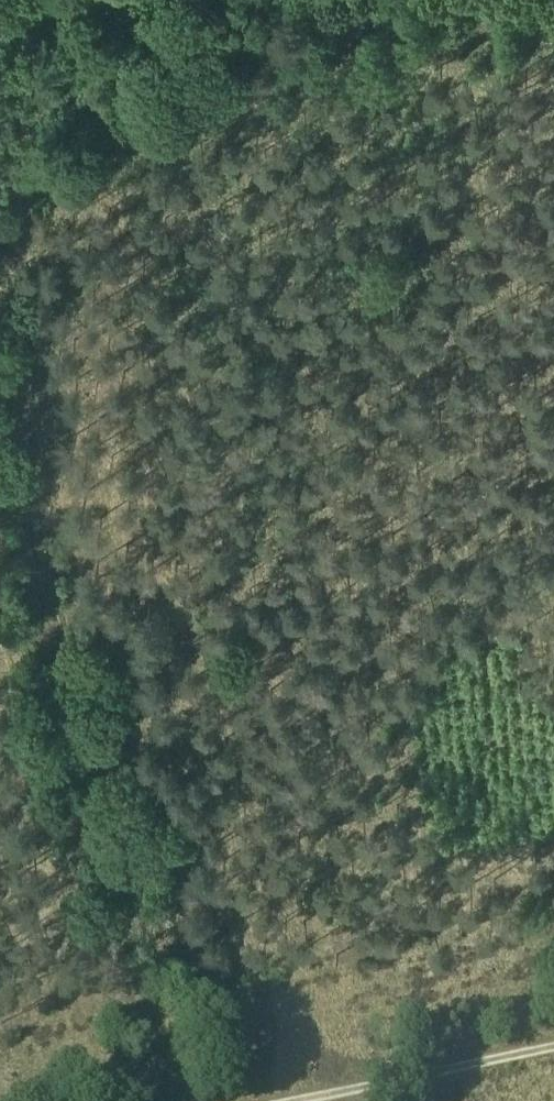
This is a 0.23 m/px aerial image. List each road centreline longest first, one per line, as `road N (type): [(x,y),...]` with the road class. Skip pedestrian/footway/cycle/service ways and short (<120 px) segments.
road 1 (track): [(162,1100),(118,942),(0,167)]
road 2 (track): [(553,1046),(280,1100)]

